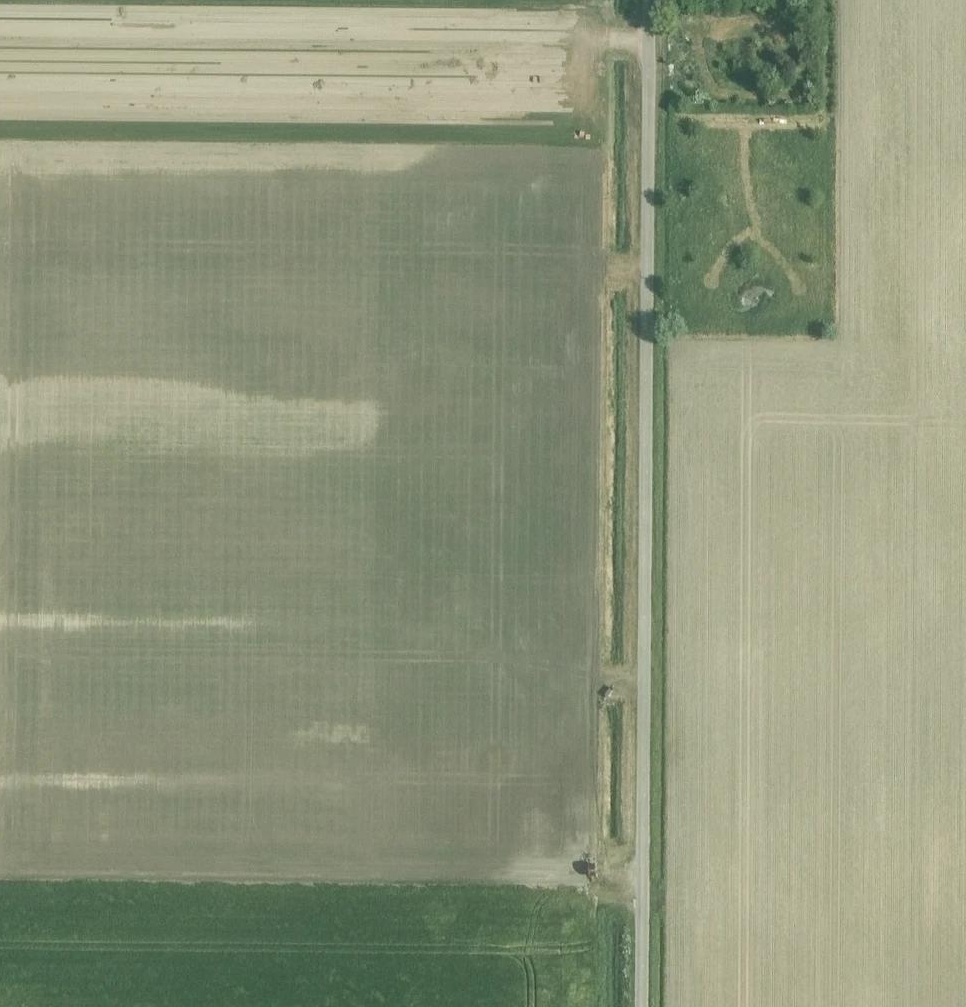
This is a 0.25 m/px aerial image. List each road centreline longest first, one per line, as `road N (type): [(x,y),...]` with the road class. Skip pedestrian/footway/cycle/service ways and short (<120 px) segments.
road 1 (unclassified): [(639,1006),(647,0)]

